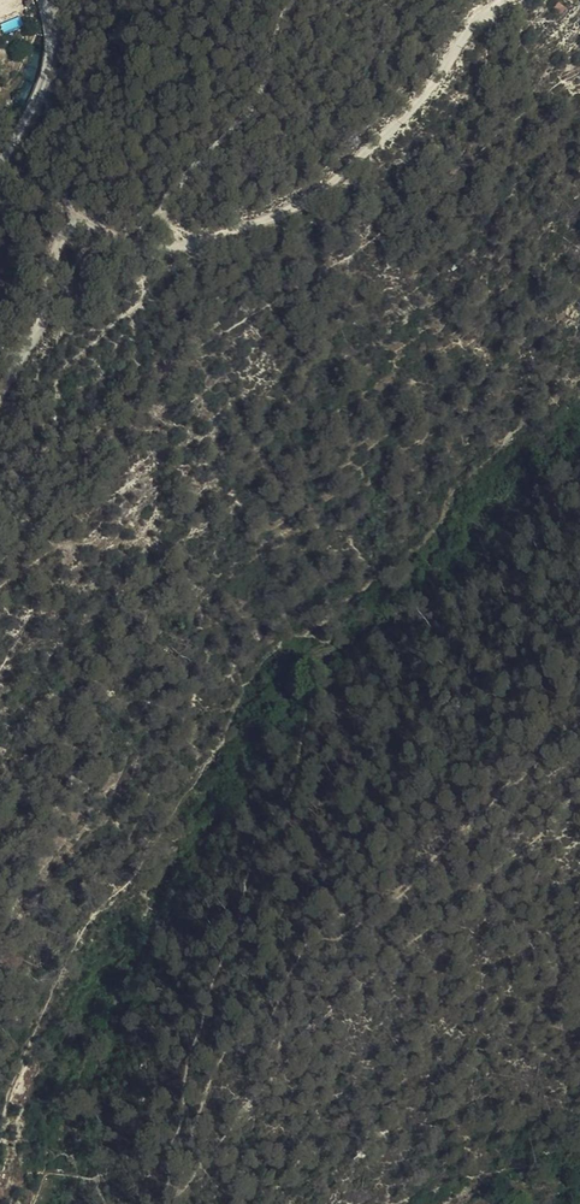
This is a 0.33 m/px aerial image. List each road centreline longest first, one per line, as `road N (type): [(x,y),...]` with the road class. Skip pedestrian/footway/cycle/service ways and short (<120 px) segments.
road 1 (track): [(0,397),(42,330),(62,229),(80,221),(115,232),(155,219),(188,246),(226,240),(293,208),(427,89),(498,0)]
road 2 (residential): [(0,175),(48,63),(45,0)]

